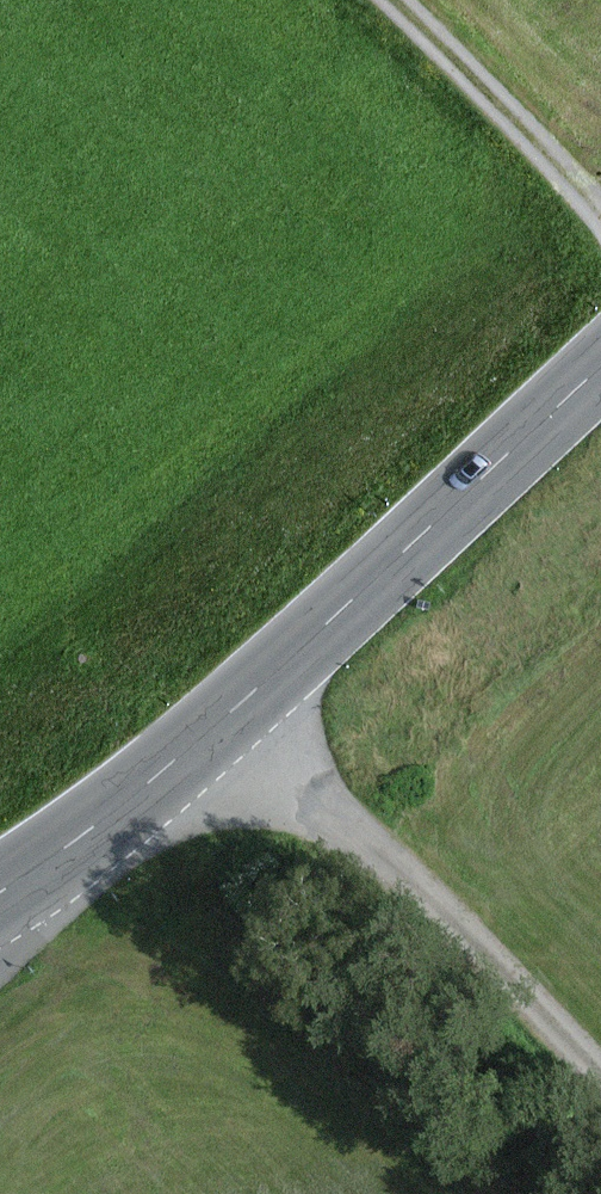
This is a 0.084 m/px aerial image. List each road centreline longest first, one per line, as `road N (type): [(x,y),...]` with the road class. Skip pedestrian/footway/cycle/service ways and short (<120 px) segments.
road 1 (secondary): [(600,366),(252,717),(1,913)]
road 2 (track): [(252,717),(600,1067)]
road 3 (track): [(422,0),(600,168)]

